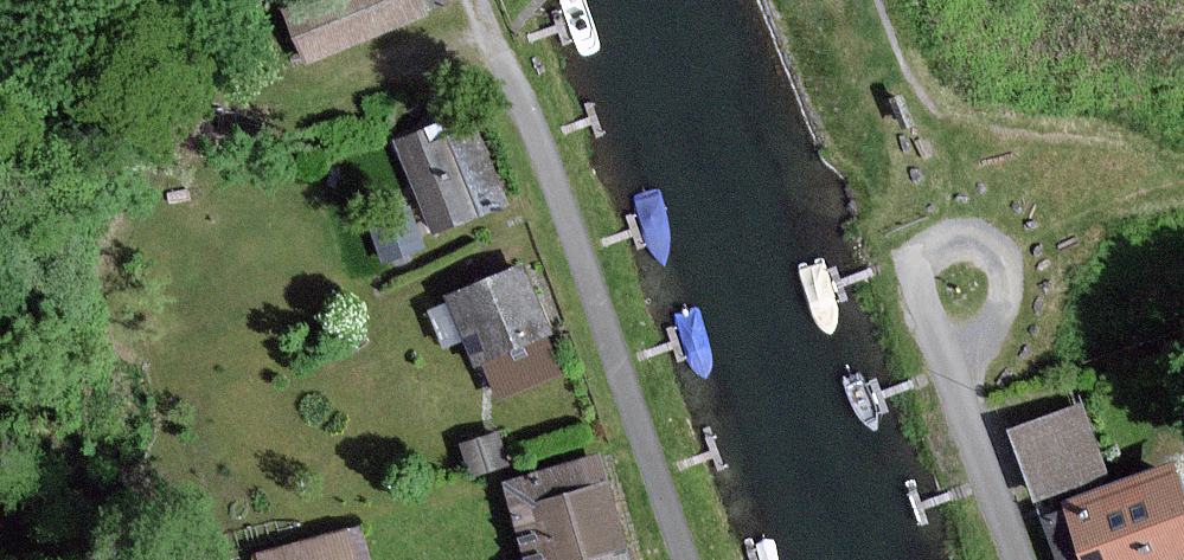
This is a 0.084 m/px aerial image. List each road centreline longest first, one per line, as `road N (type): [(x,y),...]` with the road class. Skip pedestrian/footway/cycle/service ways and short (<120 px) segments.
road 1 (unclassified): [(502,57),(684,559)]
road 2 (unclassified): [(949,370),(920,289),(925,266),(952,247),(981,249),(1001,277),(986,337),(963,363)]
road 3 (unclassified): [(1018,559),(949,370)]

